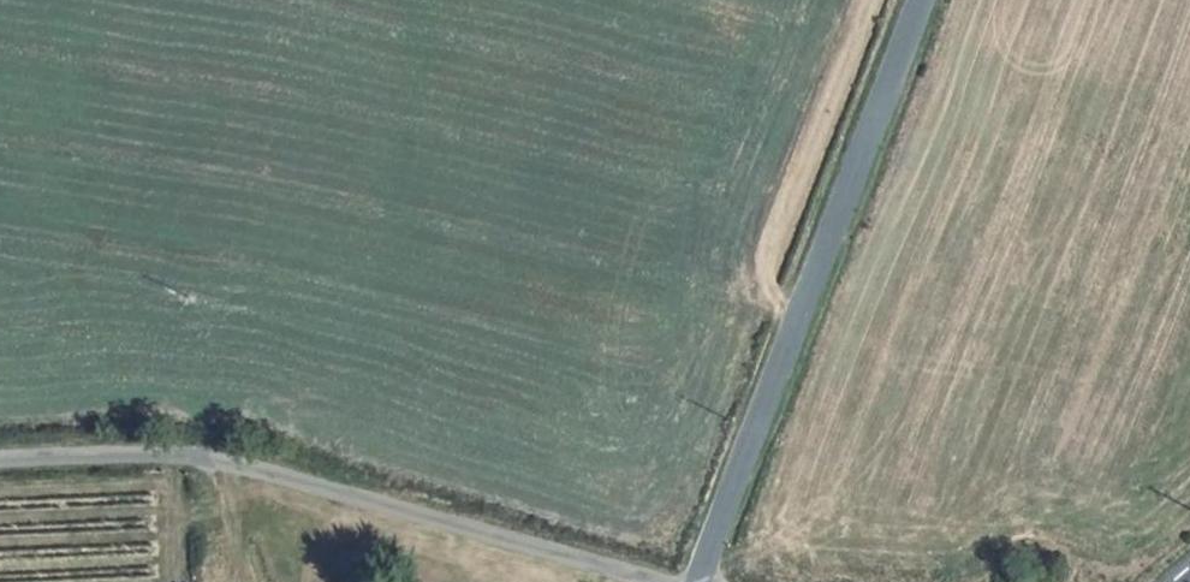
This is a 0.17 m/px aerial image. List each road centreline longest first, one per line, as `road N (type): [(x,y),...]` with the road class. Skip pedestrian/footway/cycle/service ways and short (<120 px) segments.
road 1 (unclassified): [(0,456),(112,450),(217,461),(648,581)]
road 2 (tertiary): [(698,581),(921,0)]

